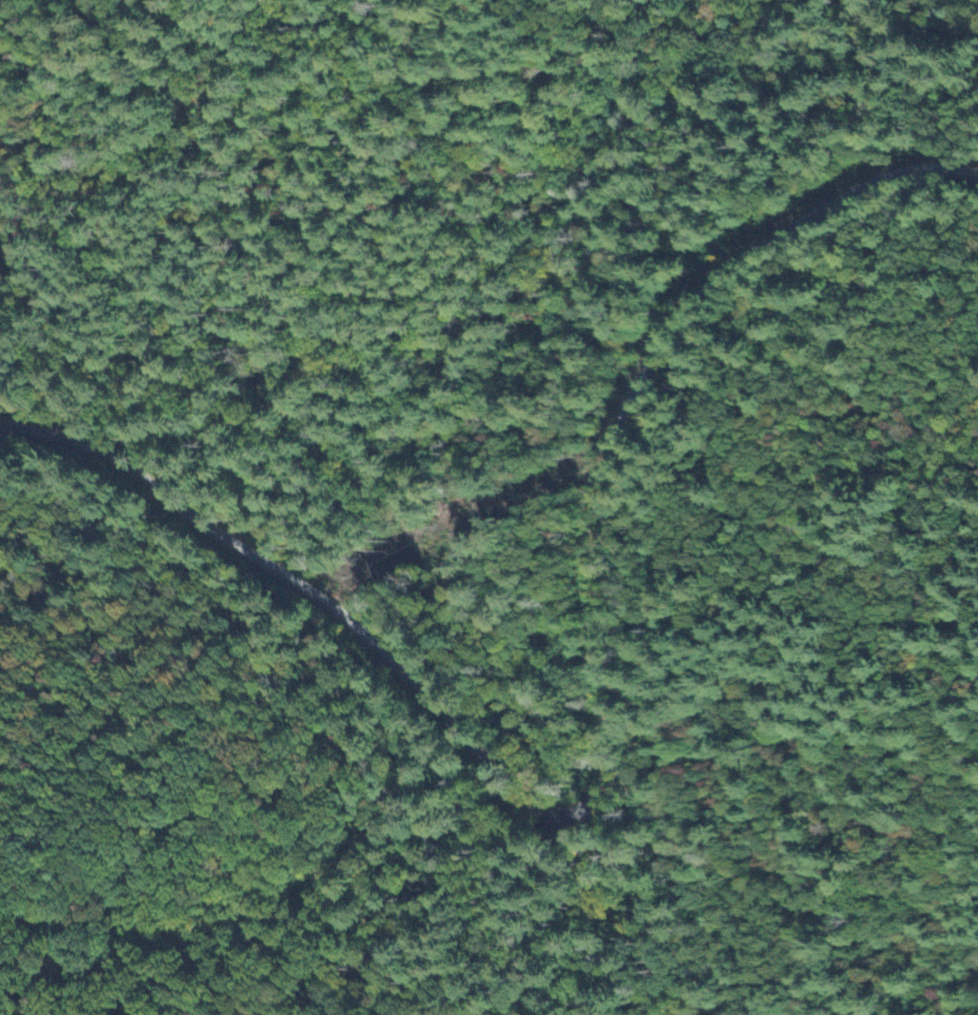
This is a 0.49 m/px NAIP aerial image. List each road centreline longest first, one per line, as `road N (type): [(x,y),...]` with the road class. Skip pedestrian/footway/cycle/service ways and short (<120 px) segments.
road 1 (residential): [(0,425),(113,464),(212,524),(329,608),(525,805),(557,818),(590,800),(610,776),(606,473),(634,381),(702,286),(771,234),(885,178),(977,177)]

